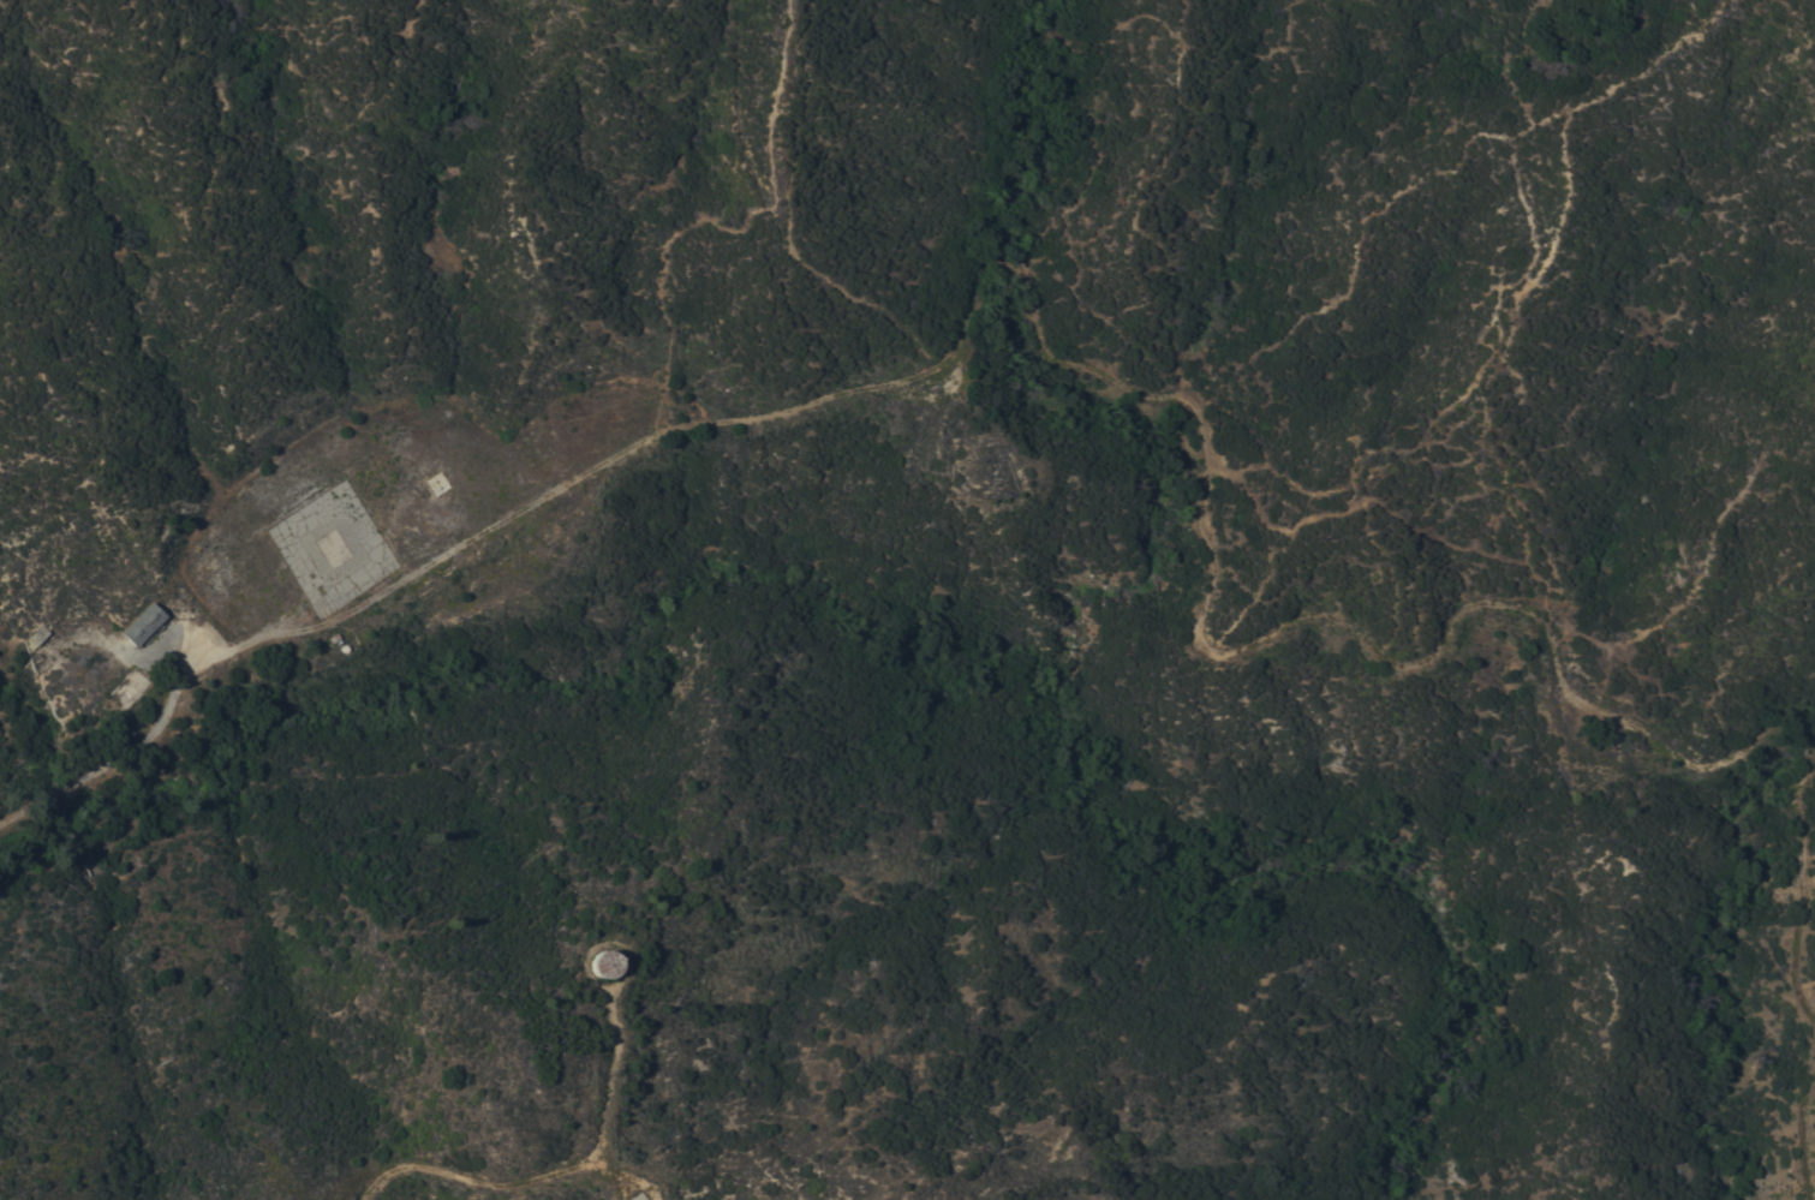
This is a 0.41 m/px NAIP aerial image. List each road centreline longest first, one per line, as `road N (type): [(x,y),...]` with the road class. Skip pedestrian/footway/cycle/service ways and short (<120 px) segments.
road 1 (track): [(199,668),(291,631),(605,468),(645,435),(669,387),(688,390),(717,425),(925,371),(969,333),(1017,318),(1074,372),(1128,398),(1181,399),(1214,449),(1198,513),(1222,561),(1195,620),(1210,647),(1354,689),(1522,724),(1565,741),(1629,802),(1668,811),(1701,802),(1759,759),(1814,773)]
road 2 (track): [(360,1199),(389,1172),(484,1186),(527,1186),(573,1172),(590,1157),(598,1132),(607,986)]
road 3 (track): [(0,837),(145,751),(199,668)]

